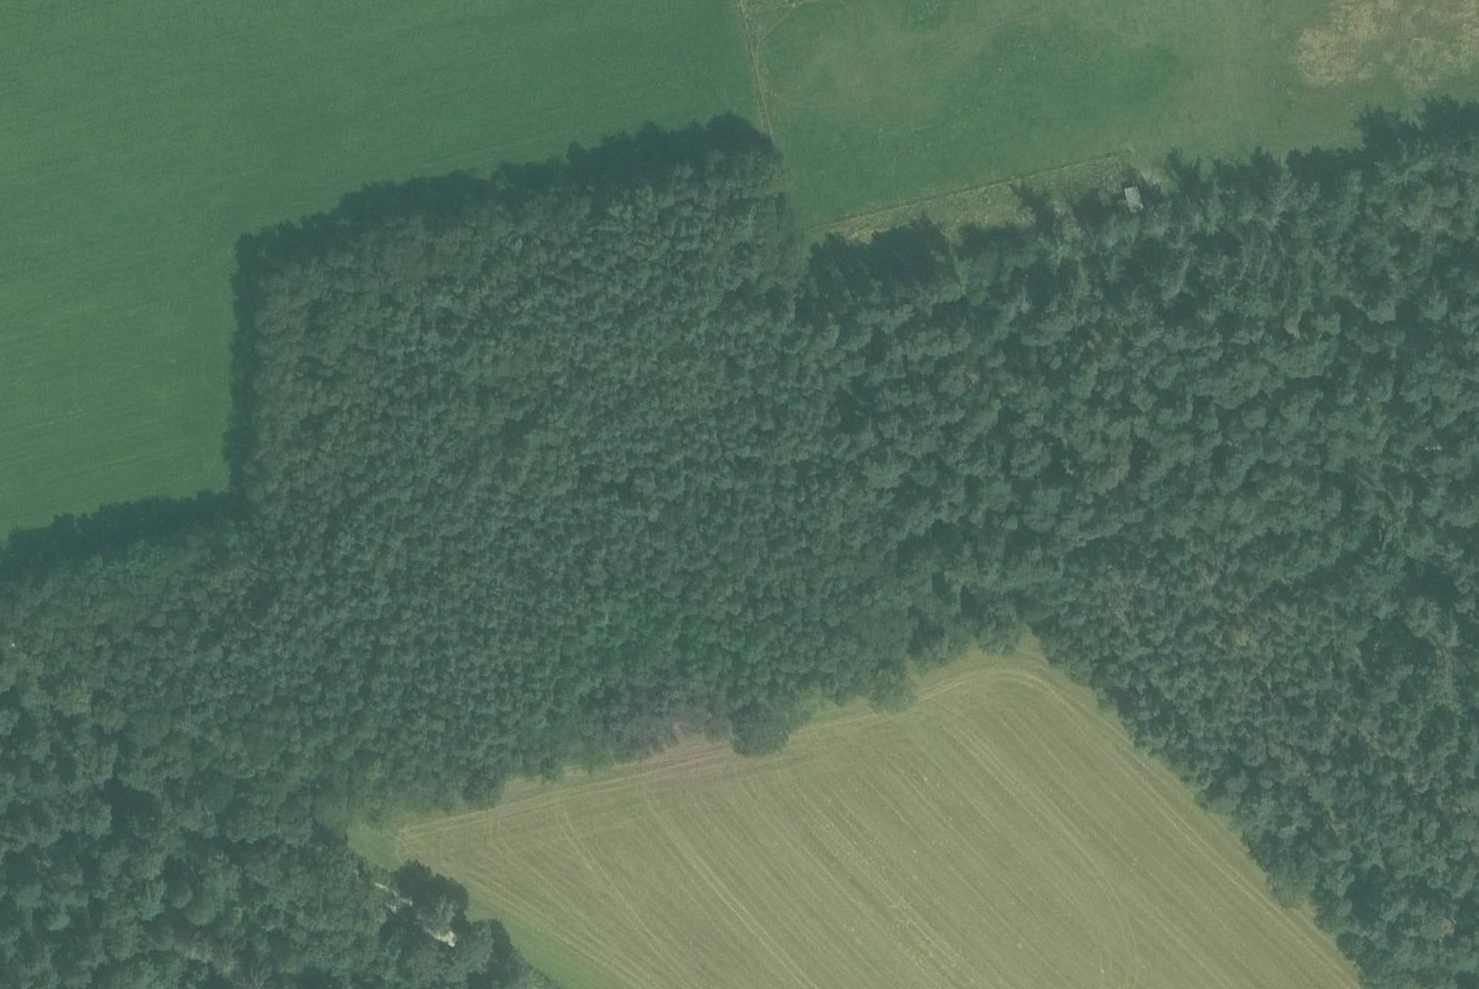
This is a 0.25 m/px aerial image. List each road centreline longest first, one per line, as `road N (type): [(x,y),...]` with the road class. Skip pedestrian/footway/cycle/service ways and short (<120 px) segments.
road 1 (track): [(521,988),(138,728)]
road 2 (track): [(138,728),(0,637)]

